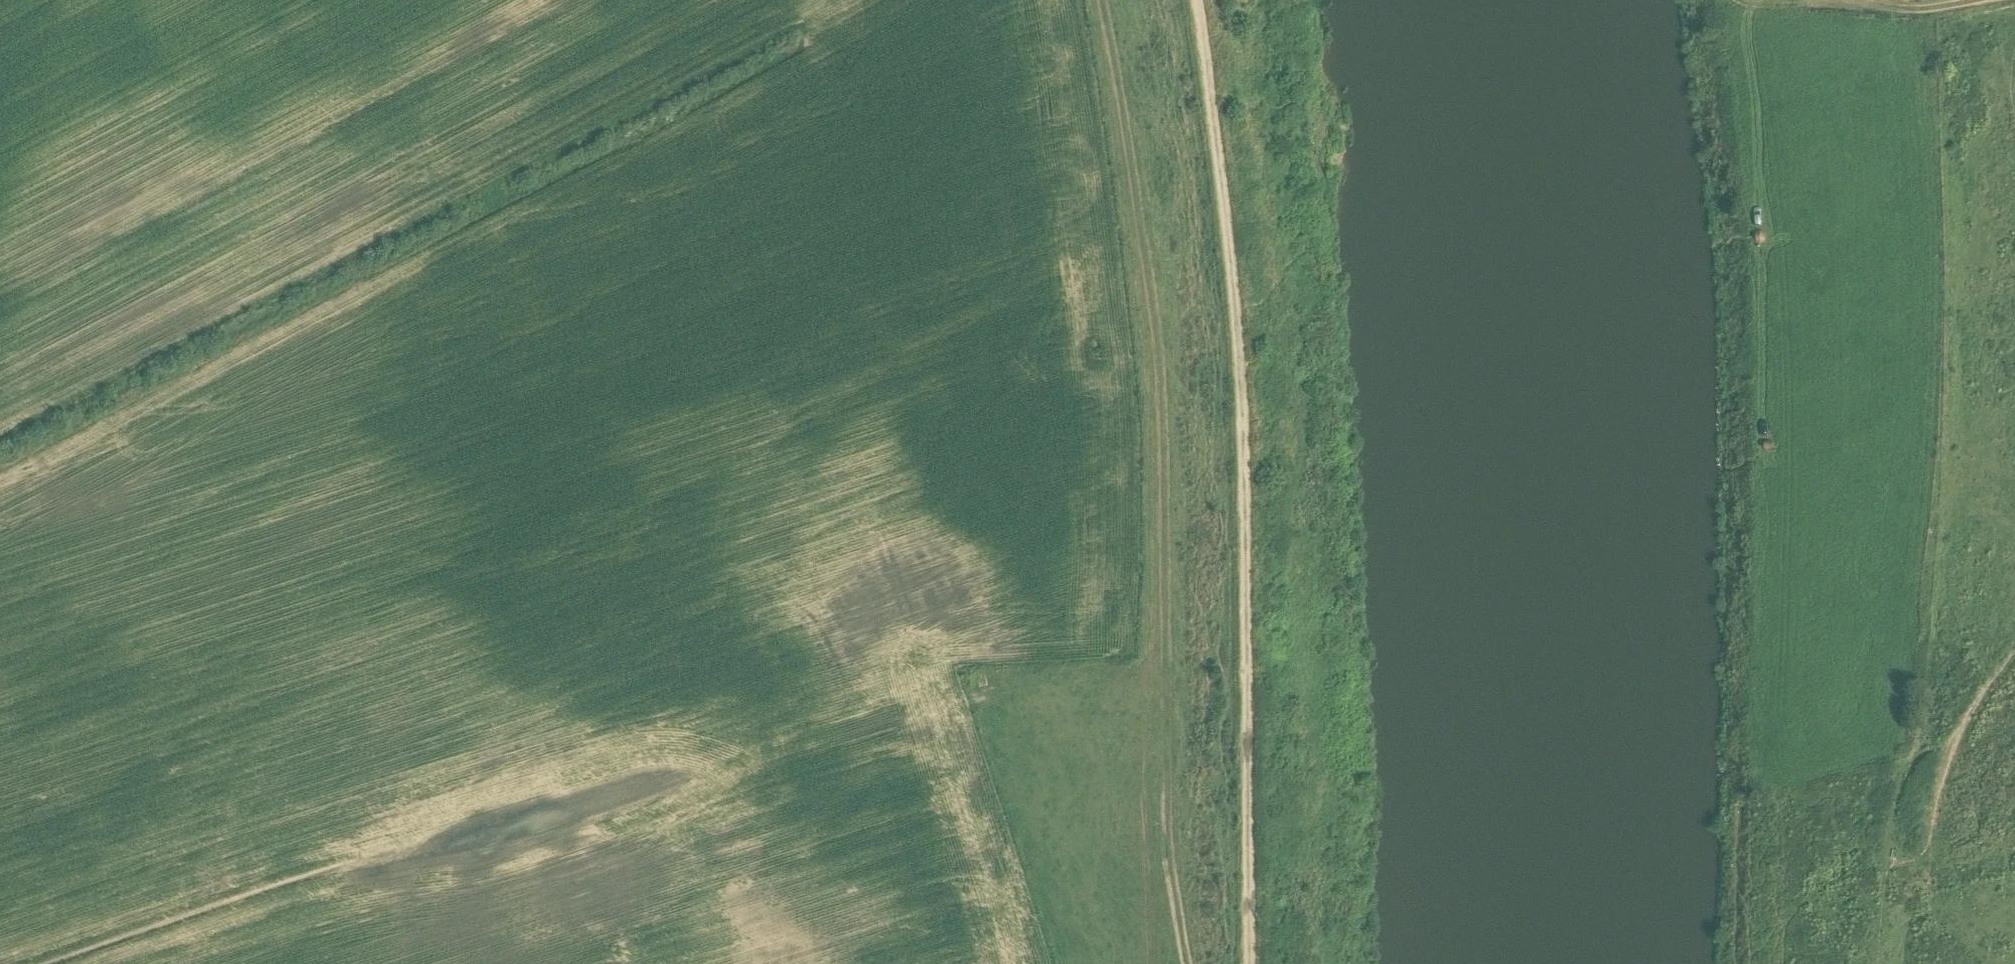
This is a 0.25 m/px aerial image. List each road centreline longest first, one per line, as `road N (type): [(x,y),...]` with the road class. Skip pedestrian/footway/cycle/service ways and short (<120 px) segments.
road 1 (track): [(1193,0),(1220,147),(1248,447),(1250,963)]
road 2 (track): [(1984,0),(1843,4)]

